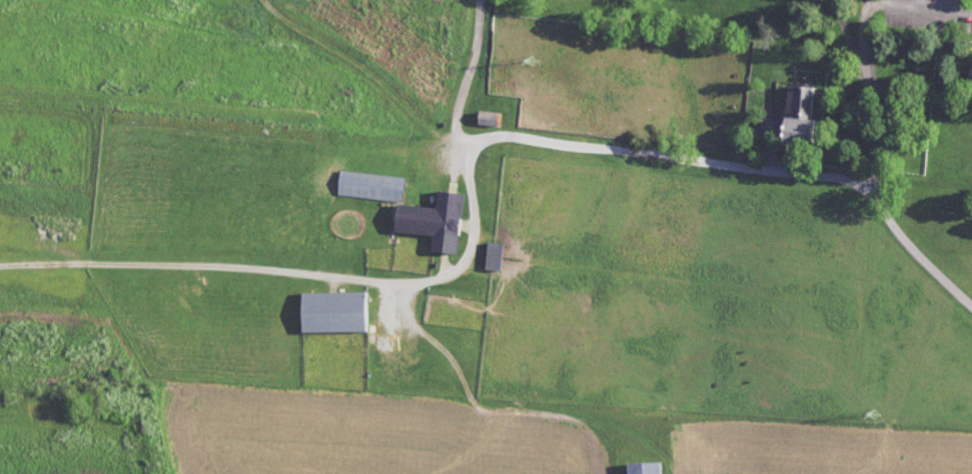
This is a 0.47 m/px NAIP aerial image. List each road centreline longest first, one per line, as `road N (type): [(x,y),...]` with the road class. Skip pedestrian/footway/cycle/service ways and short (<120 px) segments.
road 1 (residential): [(102,263),(397,281),(449,276),(474,238),(461,141)]
road 2 (residential): [(870,188),(518,136),(461,141)]
road 3 (residential): [(869,0),(864,28),(876,152),(870,188)]
road 4 (residential): [(971,302),(912,248),(870,188)]
road 5 (residential): [(478,0),(459,104),(461,141)]

